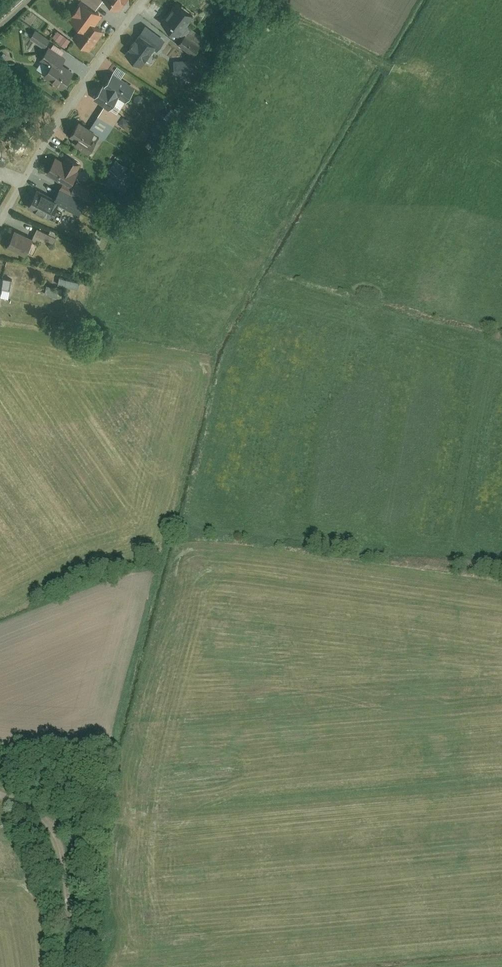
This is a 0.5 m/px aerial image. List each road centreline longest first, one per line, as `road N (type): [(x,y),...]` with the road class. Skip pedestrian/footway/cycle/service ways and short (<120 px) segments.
road 1 (residential): [(145,0),(0,222)]
road 2 (unclassified): [(0,796),(65,846),(77,966)]
road 3 (track): [(397,72),(306,22),(246,0)]

